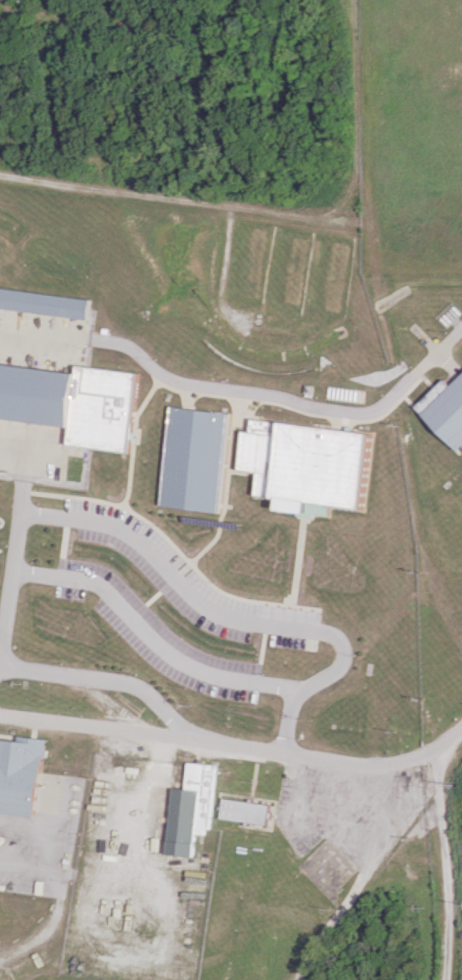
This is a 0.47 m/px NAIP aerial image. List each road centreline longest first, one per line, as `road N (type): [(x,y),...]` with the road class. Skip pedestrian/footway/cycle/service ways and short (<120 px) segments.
road 1 (residential): [(0,715),(378,764),(423,757)]

